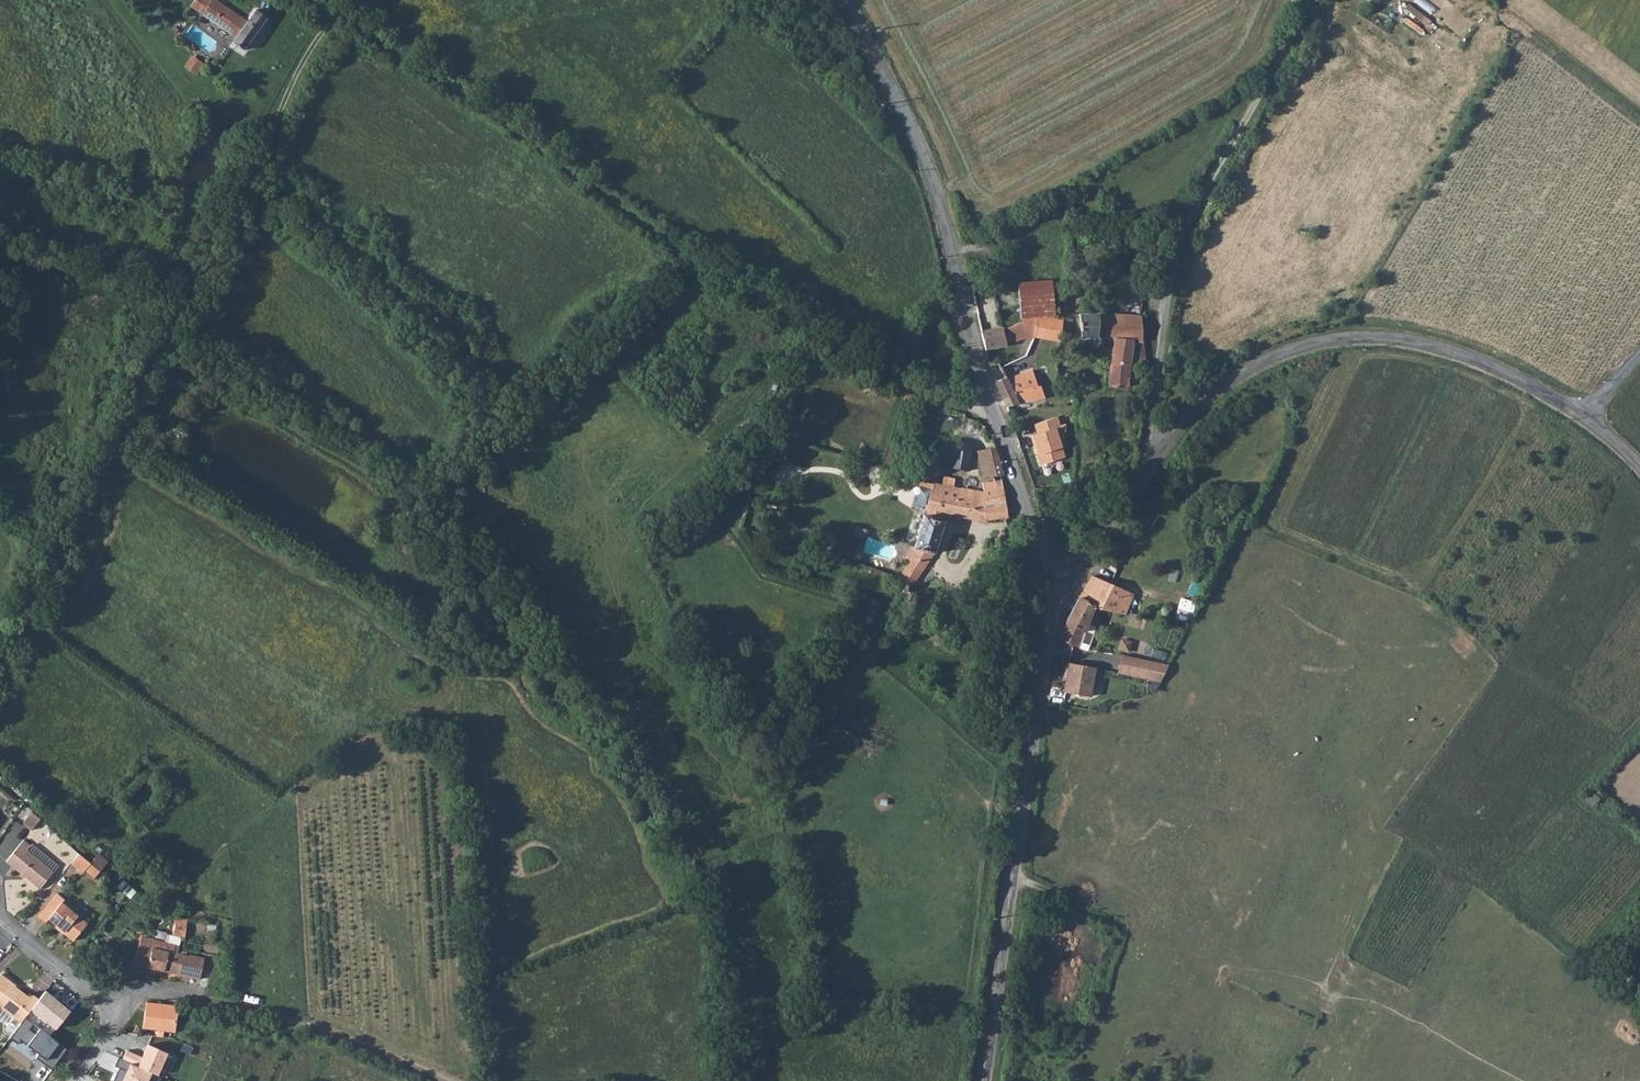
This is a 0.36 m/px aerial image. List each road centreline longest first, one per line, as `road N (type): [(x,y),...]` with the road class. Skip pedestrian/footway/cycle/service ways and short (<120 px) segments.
road 1 (track): [(320,0),(514,127),(682,252),(915,388),(995,410)]
road 2 (track): [(336,12),(0,661)]
road 3 (tertiary): [(844,0),(936,193),(1047,580)]
road 4 (tertiary): [(1047,580),(1049,627),(985,1080)]
road 5 (unclassified): [(1161,454),(1223,386),(1263,362),(1336,340),(1380,337),(1441,350),(1587,421)]
road 6 (track): [(1310,0),(1179,244),(1167,302)]
road 7 (unclassified): [(111,1010),(156,990),(348,1038)]
road 8 (unclassified): [(1047,580),(1082,566),(1161,454)]
road 9 (unclassified): [(1167,302),(1150,427),(1161,454)]
road 10 (unclassified): [(111,1010),(0,917)]

